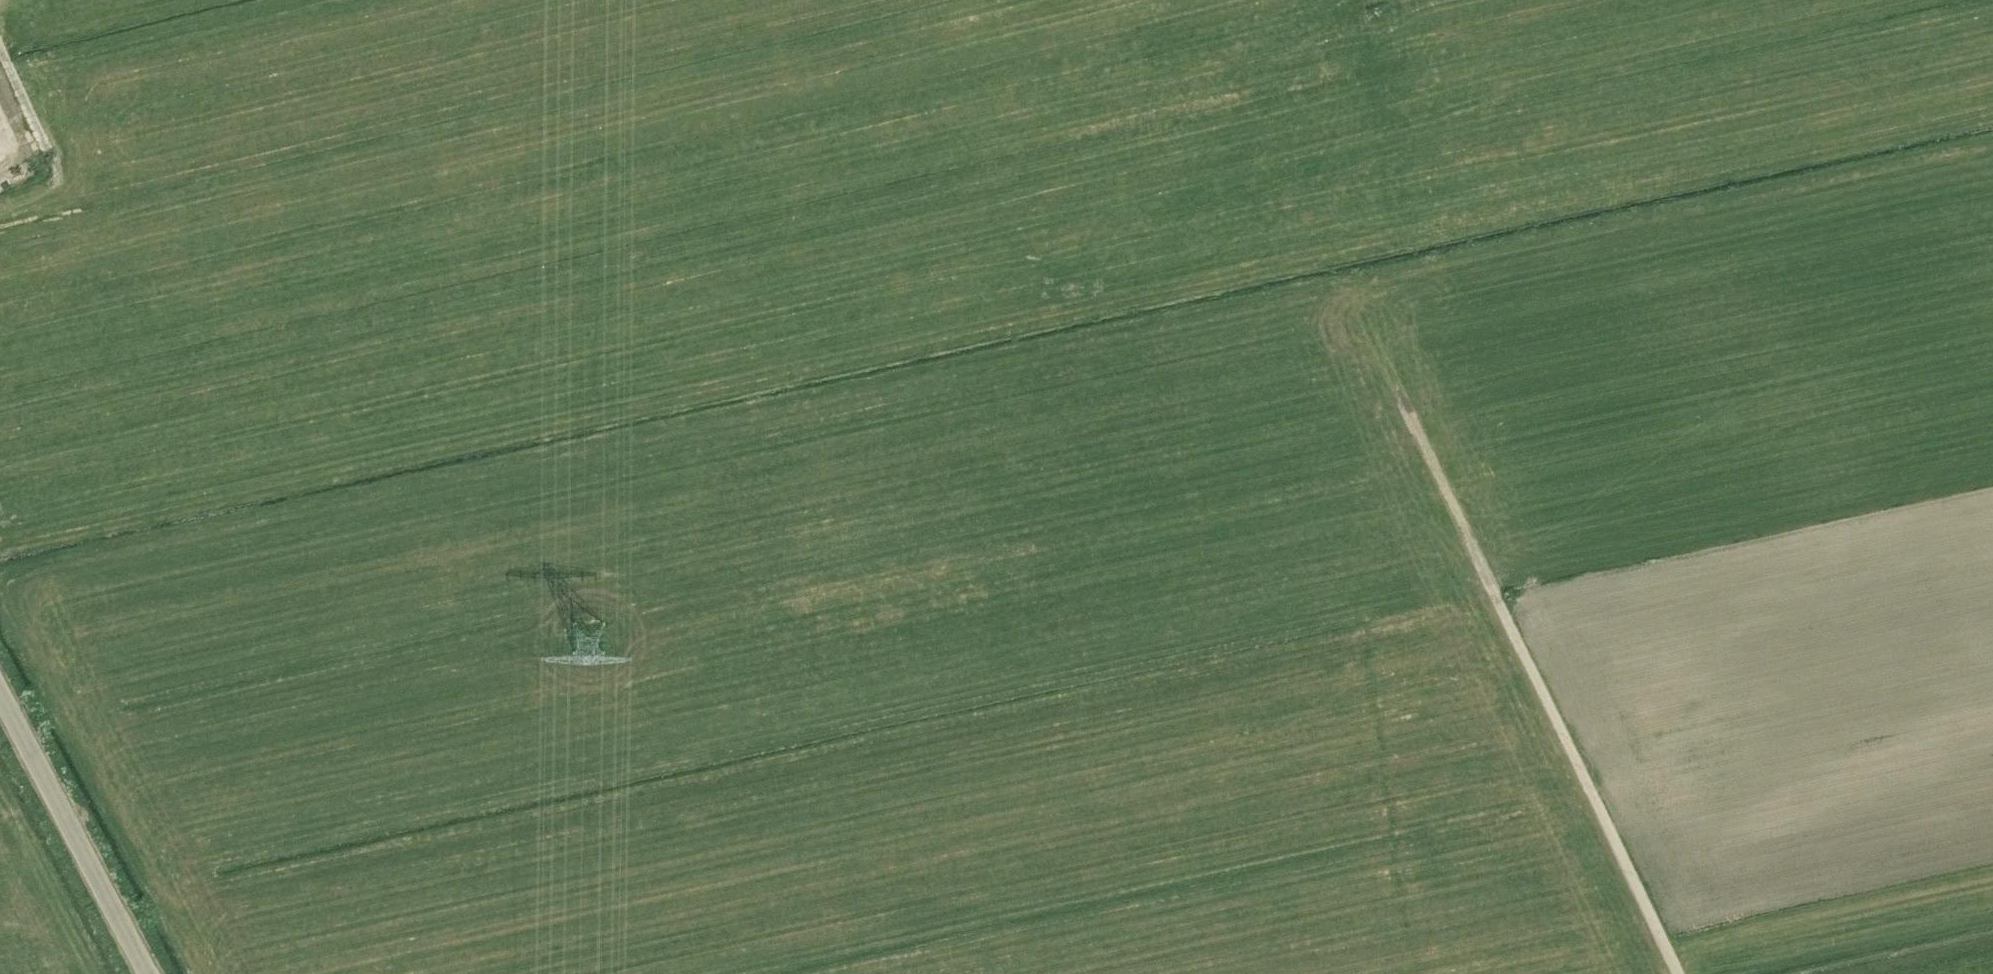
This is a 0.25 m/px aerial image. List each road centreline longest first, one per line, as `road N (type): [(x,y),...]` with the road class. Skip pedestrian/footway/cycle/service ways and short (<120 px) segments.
road 1 (unclassified): [(150,973),(0,693)]

